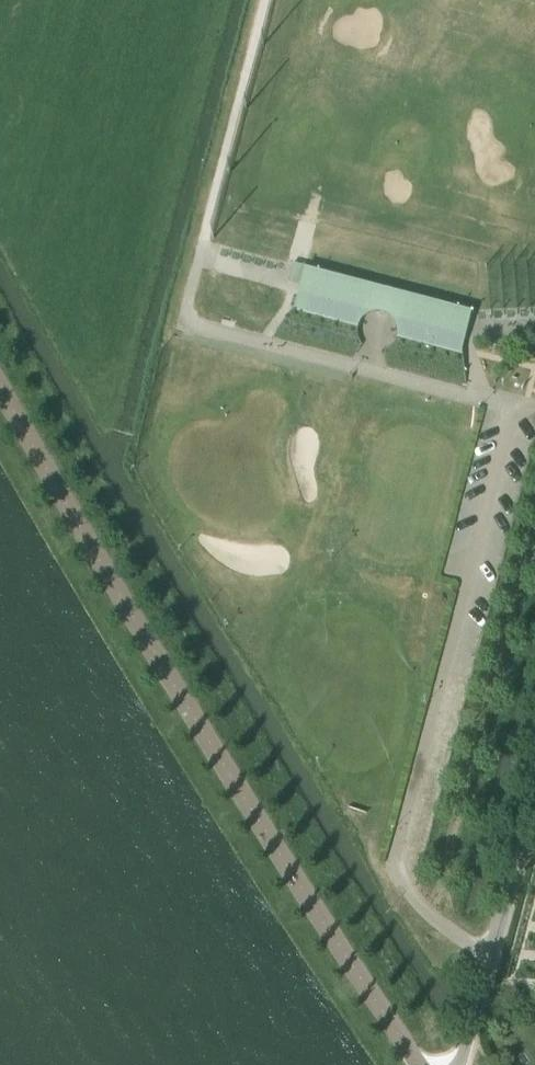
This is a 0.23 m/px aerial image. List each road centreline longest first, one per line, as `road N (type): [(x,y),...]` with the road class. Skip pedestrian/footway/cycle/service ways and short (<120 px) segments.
road 1 (unclassified): [(420,1064),(210,743),(0,386)]
road 2 (track): [(519,404),(184,323),(268,0)]
road 3 (unclassified): [(456,1064),(534,792)]

